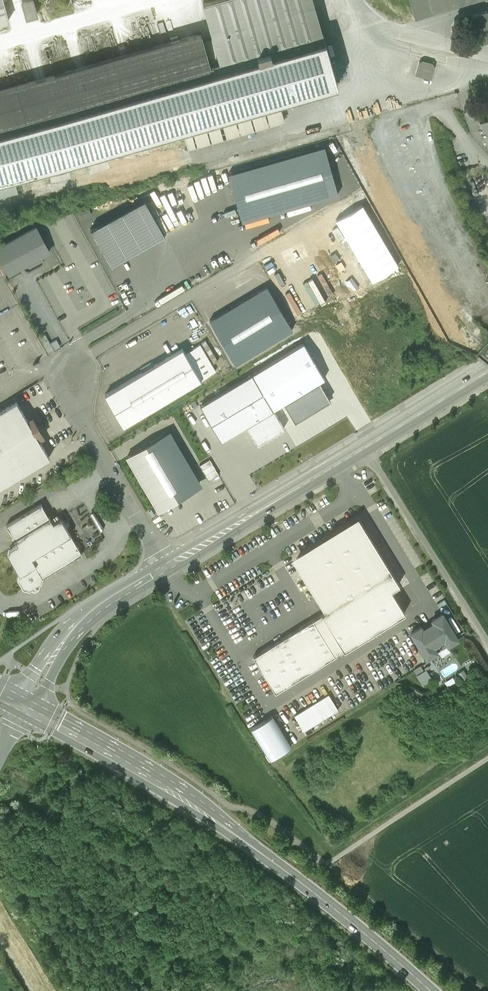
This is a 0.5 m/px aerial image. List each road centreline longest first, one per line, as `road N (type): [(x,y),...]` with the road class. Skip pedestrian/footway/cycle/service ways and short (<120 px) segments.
road 1 (primary): [(436,990),(218,816),(28,705)]
road 2 (tertiary): [(92,611),(487,373)]
road 3 (track): [(192,777),(322,863),(487,758)]

